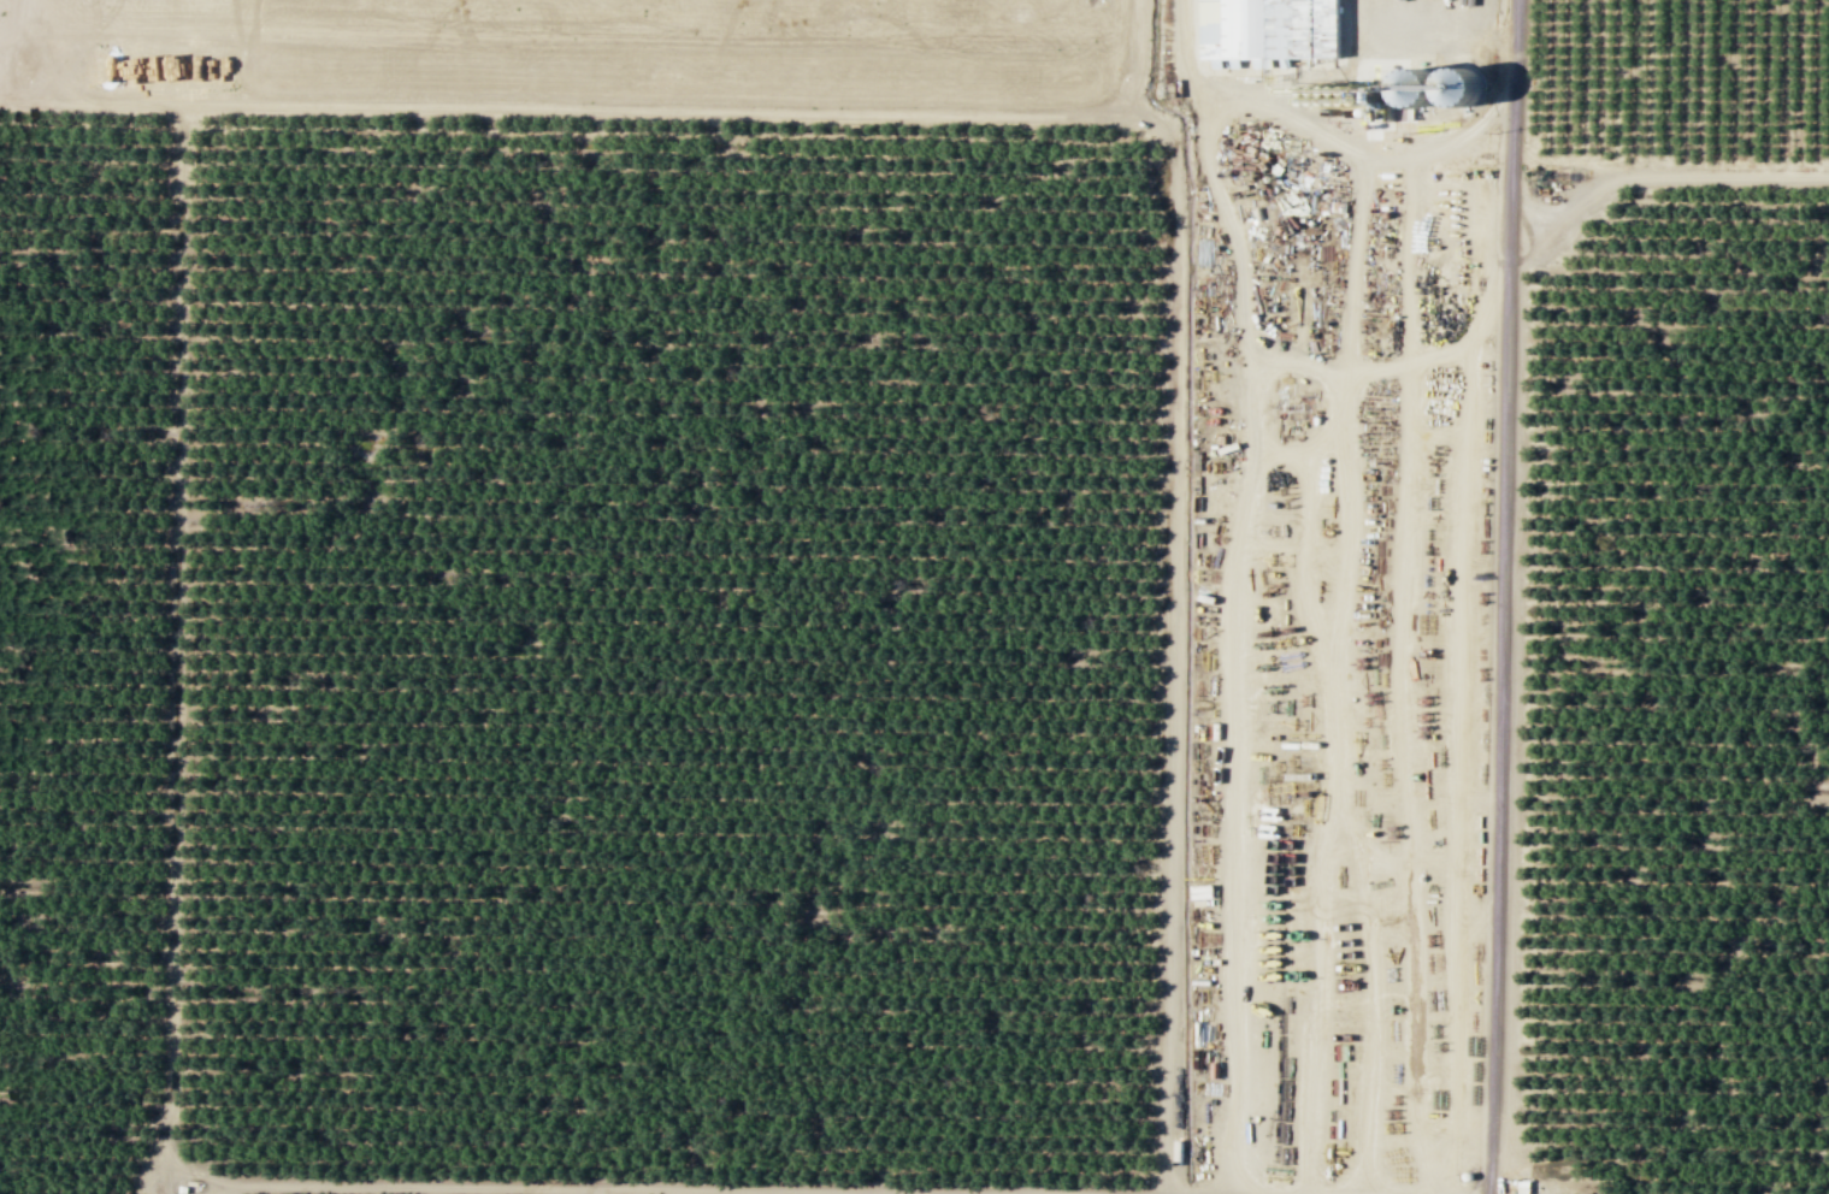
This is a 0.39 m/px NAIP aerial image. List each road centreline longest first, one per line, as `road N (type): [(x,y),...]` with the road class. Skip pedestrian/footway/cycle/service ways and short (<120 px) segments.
road 1 (residential): [(1487,1193),(1518,0)]
road 2 (track): [(1117,118),(0,103)]
road 3 (track): [(1180,1193),(1168,1183),(1163,1139),(1174,584),(1172,171),(1155,131),(1137,118),(1117,118)]
road 4 (track): [(182,1171),(163,1152),(188,105)]
road 5 (track): [(891,1193),(238,1187)]
road 6 (track): [(1511,156),(1624,171),(1828,177)]
road 7 (track): [(1624,171),(1508,270)]
road 8 (track): [(77,104),(36,72),(28,0)]
road 9 (track): [(1117,118),(1135,65),(1142,0)]

